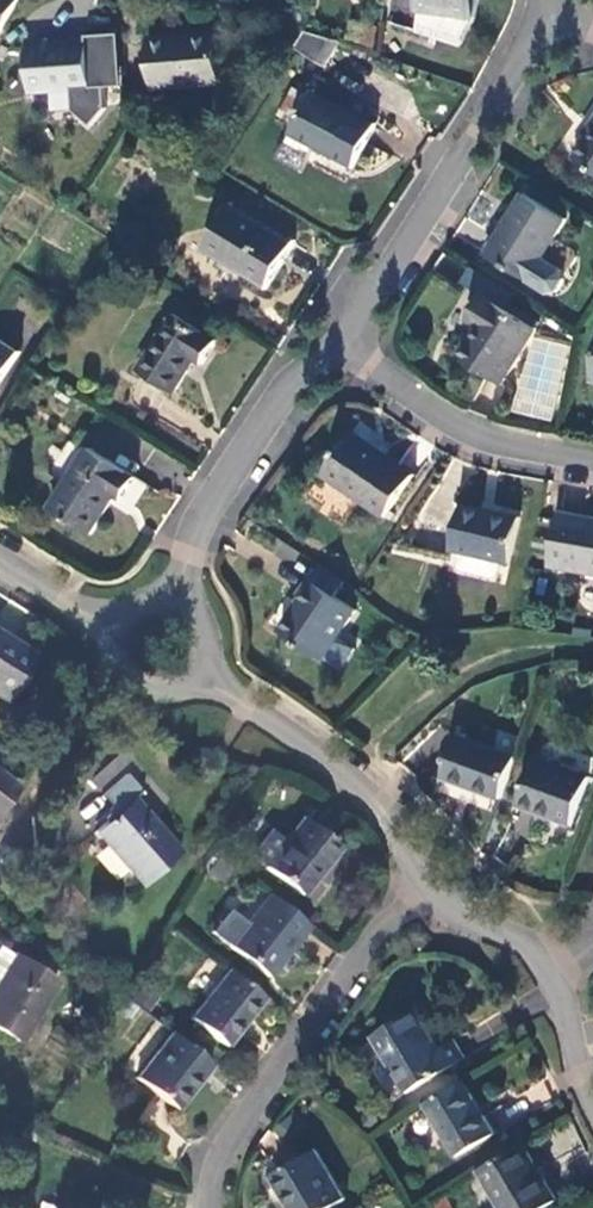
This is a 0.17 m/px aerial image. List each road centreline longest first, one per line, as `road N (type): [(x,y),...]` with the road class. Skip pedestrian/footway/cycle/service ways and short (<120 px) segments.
road 1 (residential): [(209,1207),(218,1162),(369,946),(426,889)]
road 2 (residential): [(356,340),(539,12)]
road 3 (residential): [(177,606),(197,528),(285,384),(356,340)]
road 4 (residential): [(426,889),(357,785),(197,680)]
road 5 (residential): [(356,340),(448,420),(592,463)]
road 6 (residential): [(548,971),(514,936),(468,923),(426,889)]
road 7 (residential): [(592,1110),(548,971)]
road 8 (residential): [(116,632),(0,560)]
road 9 (residential): [(116,632),(117,671),(139,693),(171,697),(197,680)]

